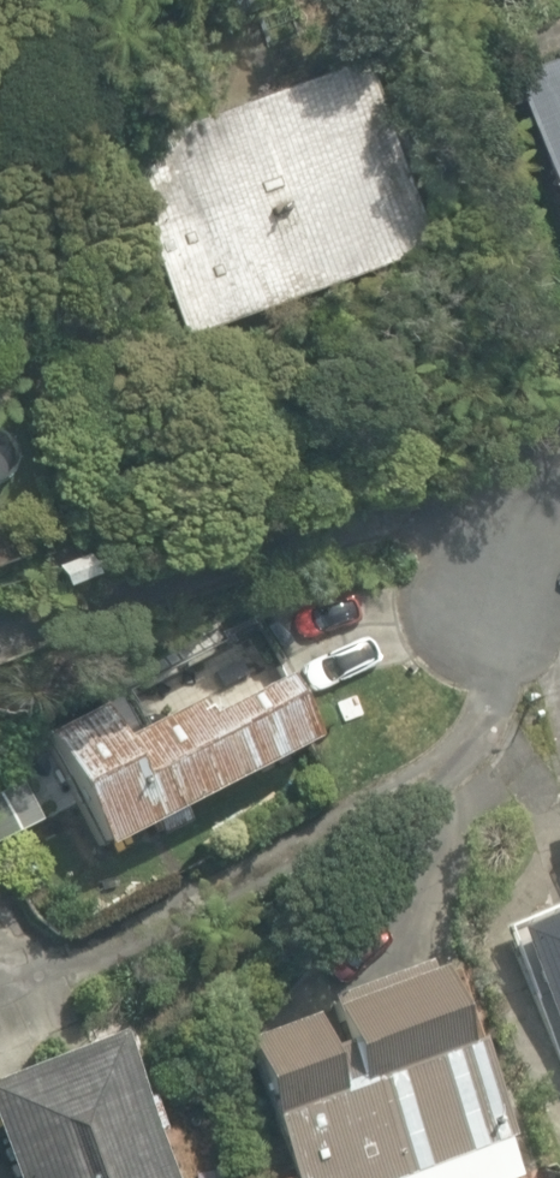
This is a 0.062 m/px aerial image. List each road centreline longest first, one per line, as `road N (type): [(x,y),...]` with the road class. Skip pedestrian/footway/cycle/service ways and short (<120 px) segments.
road 1 (residential): [(559,497),(460,581)]

